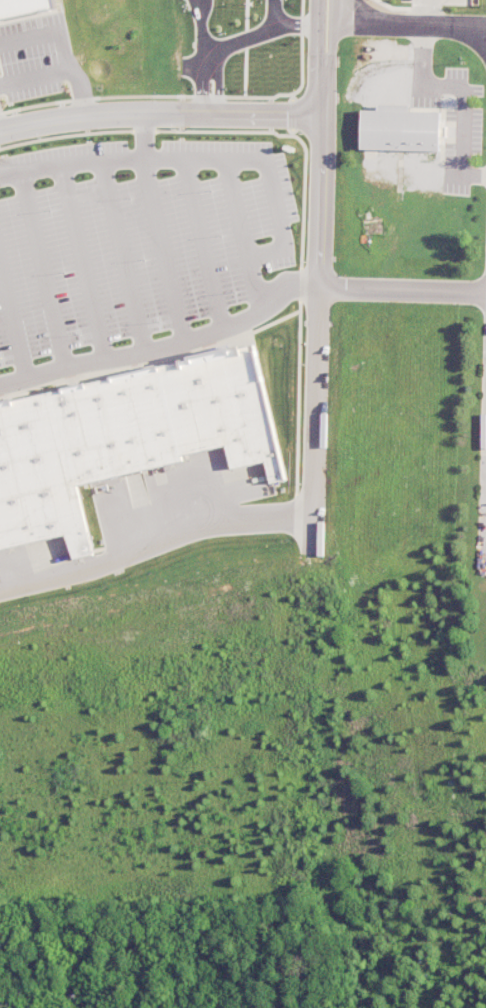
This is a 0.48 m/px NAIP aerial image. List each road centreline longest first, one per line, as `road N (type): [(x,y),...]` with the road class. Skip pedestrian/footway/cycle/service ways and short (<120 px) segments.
road 1 (residential): [(313,549),(321,116)]
road 2 (residential): [(0,130),(24,121),(139,114),(321,116)]

